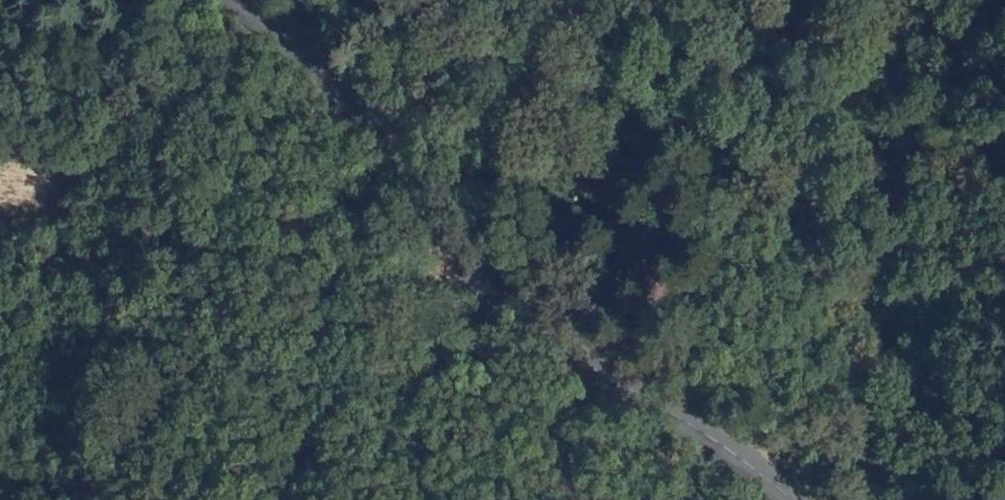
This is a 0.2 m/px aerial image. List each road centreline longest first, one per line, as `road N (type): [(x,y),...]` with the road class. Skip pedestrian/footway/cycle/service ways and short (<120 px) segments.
road 1 (track): [(966,499),(892,486),(763,410),(334,206),(171,145),(0,111)]
road 2 (tertiary): [(235,0),(322,73),(407,164),(463,273),(511,322),(761,470),(794,499)]

